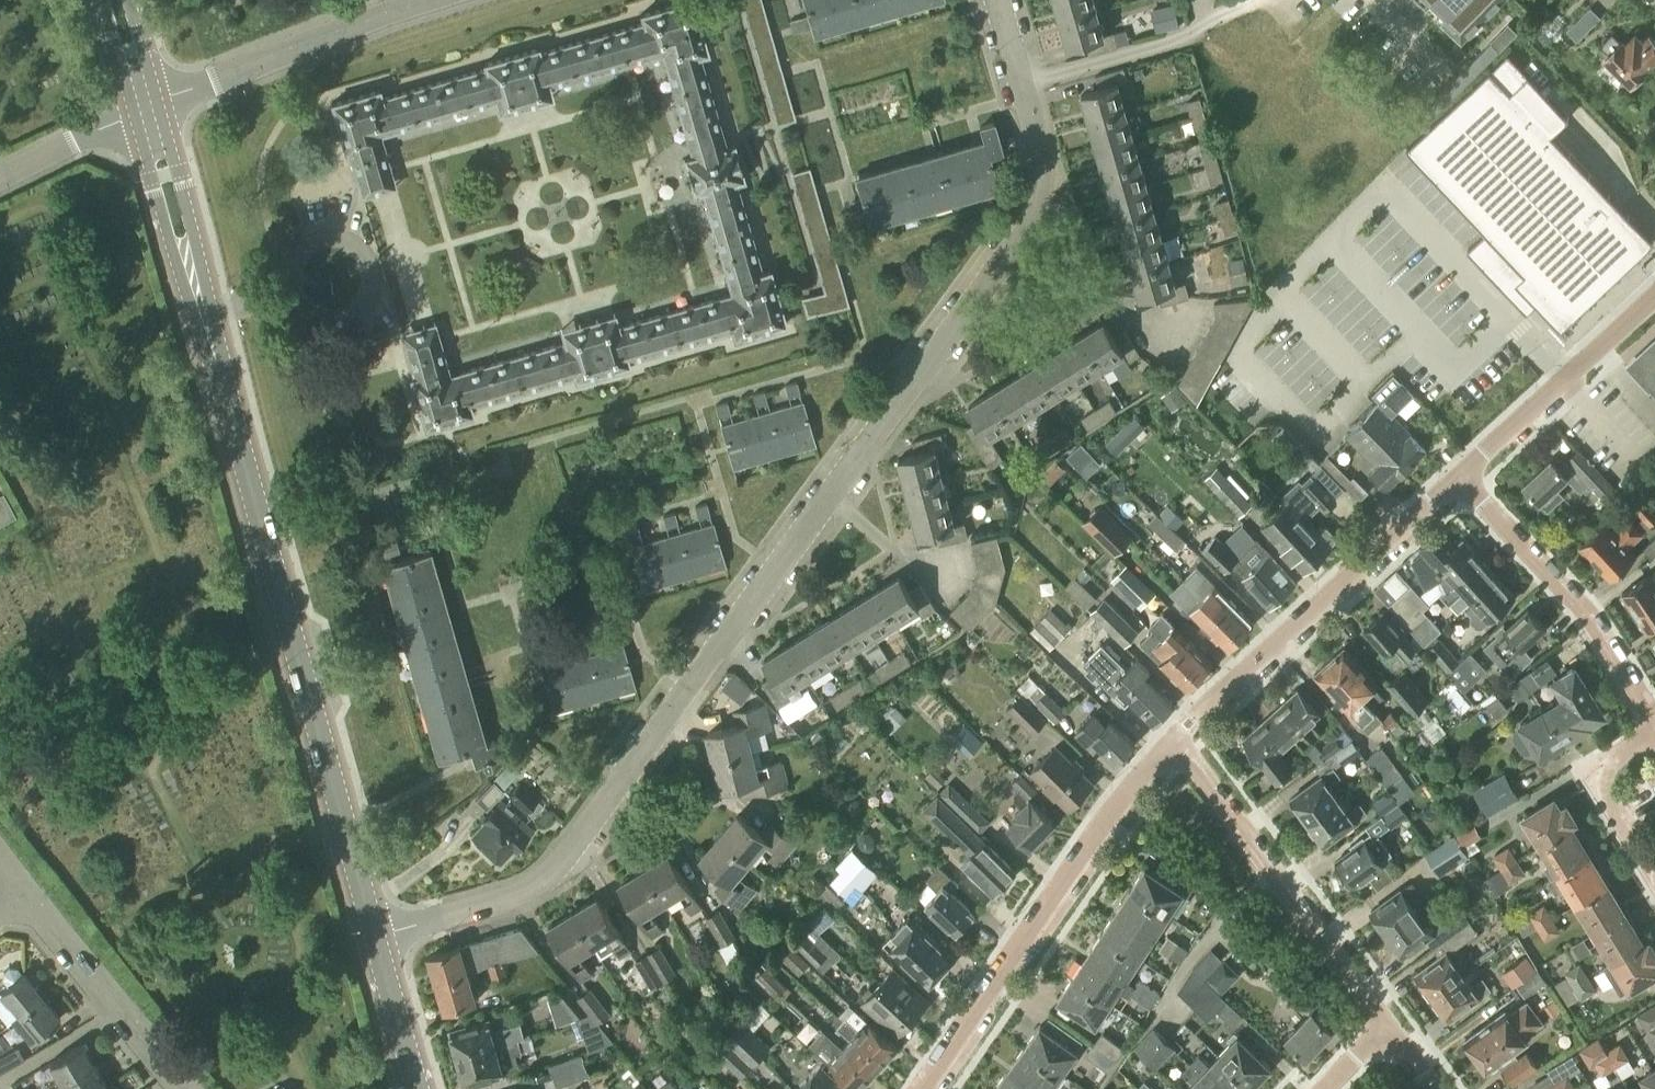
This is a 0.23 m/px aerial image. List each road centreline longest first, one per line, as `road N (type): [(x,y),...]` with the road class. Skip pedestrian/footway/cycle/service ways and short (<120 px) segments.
road 1 (residential): [(374,936),(509,899),(556,868),(1031,222),(1043,172),(997,0)]
road 2 (secondary): [(374,936),(202,315)]
road 3 (residential): [(921,1088),(1132,788),(1163,755),(1193,763)]
road 4 (residential): [(1210,714),(1460,476)]
road 5 (residential): [(1389,1027),(1193,763)]
road 6 (residential): [(1654,725),(1582,607),(1460,476)]
road 7 (residential): [(160,104),(432,0)]
road 8 (residential): [(1460,476),(1654,298)]
road 9 (residential): [(185,1088),(24,895)]
road 10 (residential): [(290,290),(304,312),(328,321),(362,305),(371,280),(352,245),(325,239),(300,251),(288,276)]
road 11 (secondary): [(192,276),(195,231),(160,104)]
road 12 (residential): [(1646,868),(1599,787),(1606,764),(1654,731)]
road 13 (secondary): [(134,115),(169,240),(192,276)]
road 14 (secondary): [(415,1088),(374,936)]
road 15 (residential): [(0,178),(134,115)]

